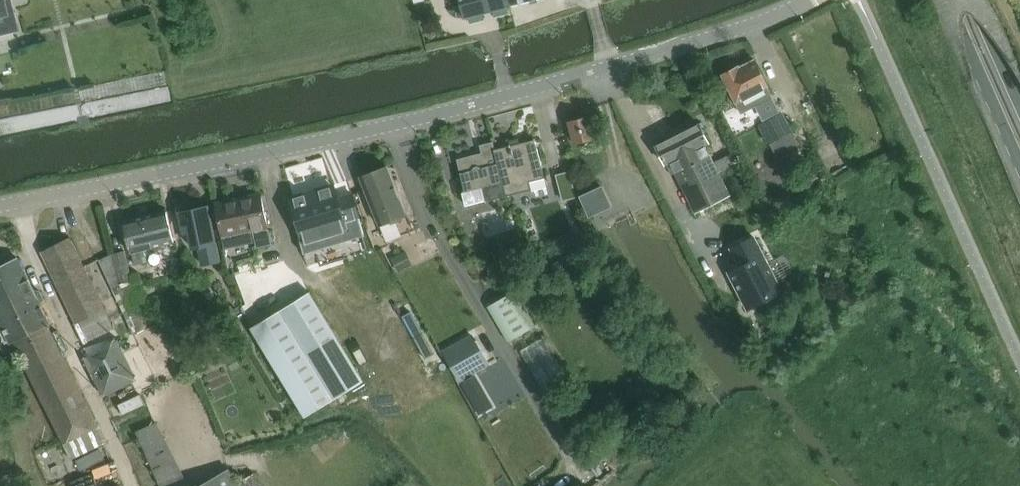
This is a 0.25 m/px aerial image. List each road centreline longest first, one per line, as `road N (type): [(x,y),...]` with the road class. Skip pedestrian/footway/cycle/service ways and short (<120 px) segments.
road 1 (unclassified): [(0,204),(508,95),(800,0)]
road 2 (primary): [(947,0),(1019,165)]

